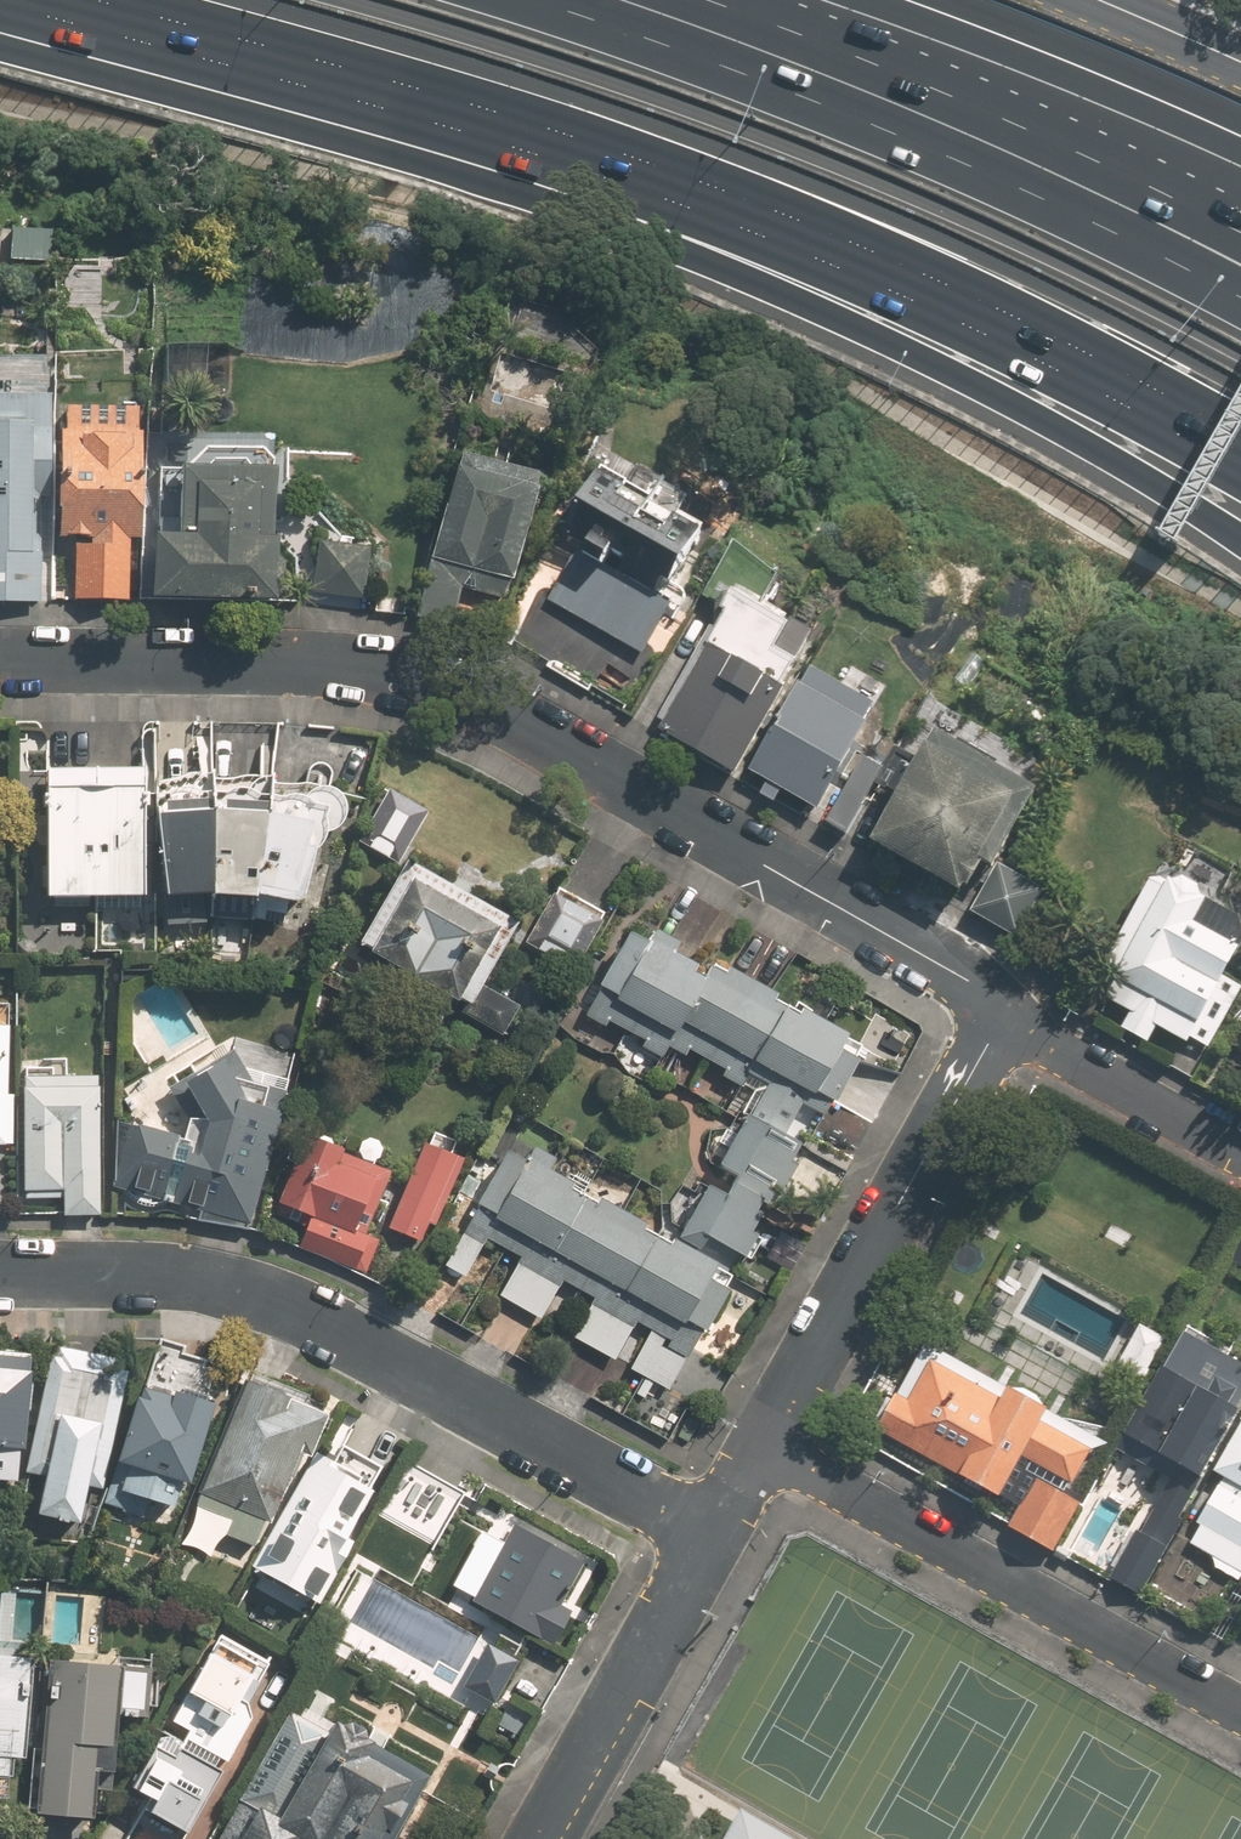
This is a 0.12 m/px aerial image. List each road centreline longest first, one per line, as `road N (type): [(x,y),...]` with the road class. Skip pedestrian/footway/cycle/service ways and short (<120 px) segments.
road 1 (motorway): [(1240,535),(1023,397),(772,275),(501,173),(0,31)]
road 2 (residential): [(0,663),(351,666),(434,680),(499,708),(956,974),(1007,1014)]
road 3 (motorway): [(1240,436),(871,249),(647,161),(355,71)]
road 4 (motorway): [(1240,370),(1065,284),(892,215),(706,153),(355,71)]
road 5 (residential): [(712,1528),(291,1298),(219,1270),(0,1268)]
road 6 (motorway): [(620,0),(950,123),(1155,214)]
road 7 (residential): [(760,1440),(1240,1709)]
road 8 (residential): [(1007,1014),(760,1440)]
road 9 (residential): [(712,1528),(544,1838)]
road 10 (motorway): [(355,71),(81,0)]
road 11 (residential): [(1007,1014),(1240,1149)]
road 12 (residential): [(1094,0),(1240,63)]

